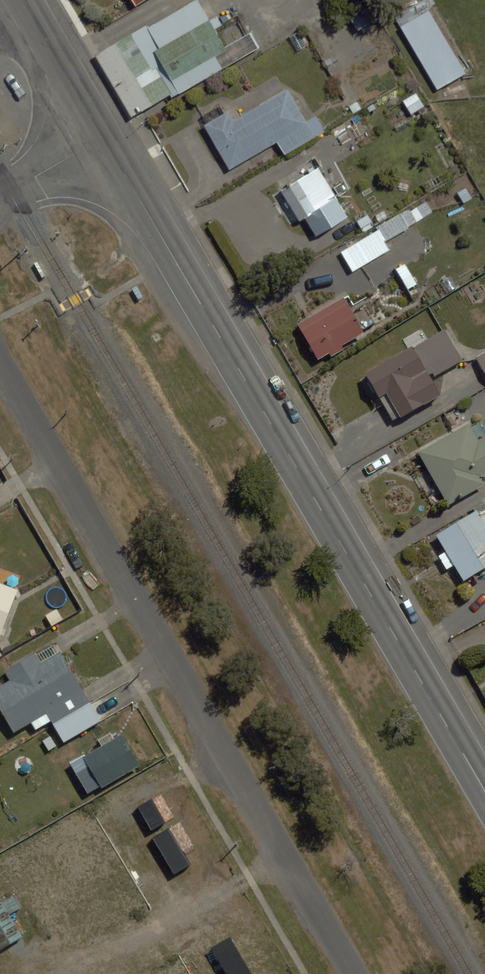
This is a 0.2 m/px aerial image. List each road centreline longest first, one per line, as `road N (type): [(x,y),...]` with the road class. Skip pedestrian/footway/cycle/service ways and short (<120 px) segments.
road 1 (secondary): [(102,135),(484,791)]
road 2 (residential): [(0,361),(358,973)]
road 3 (secondary): [(24,0),(102,135)]

